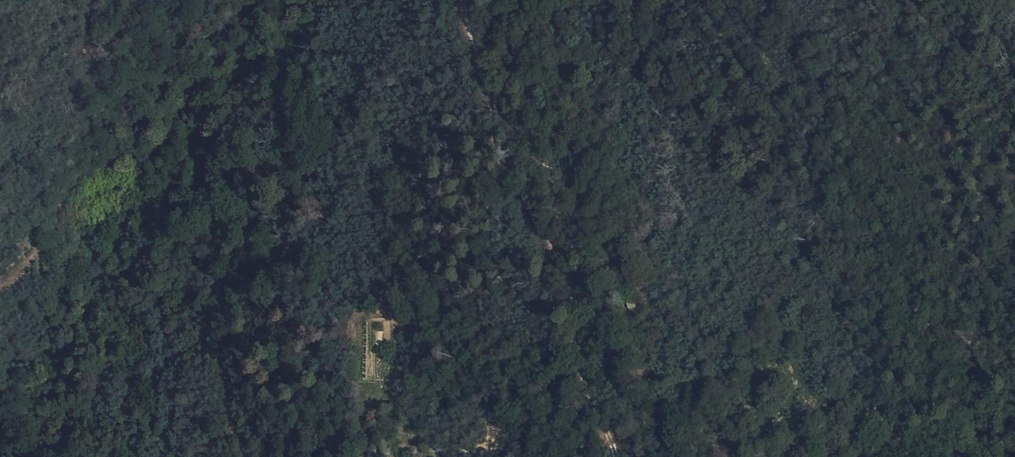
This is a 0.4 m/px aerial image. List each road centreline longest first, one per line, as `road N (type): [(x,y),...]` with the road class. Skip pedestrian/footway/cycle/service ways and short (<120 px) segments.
road 1 (track): [(471,0),(516,160),(559,242),(583,380),(614,456)]

